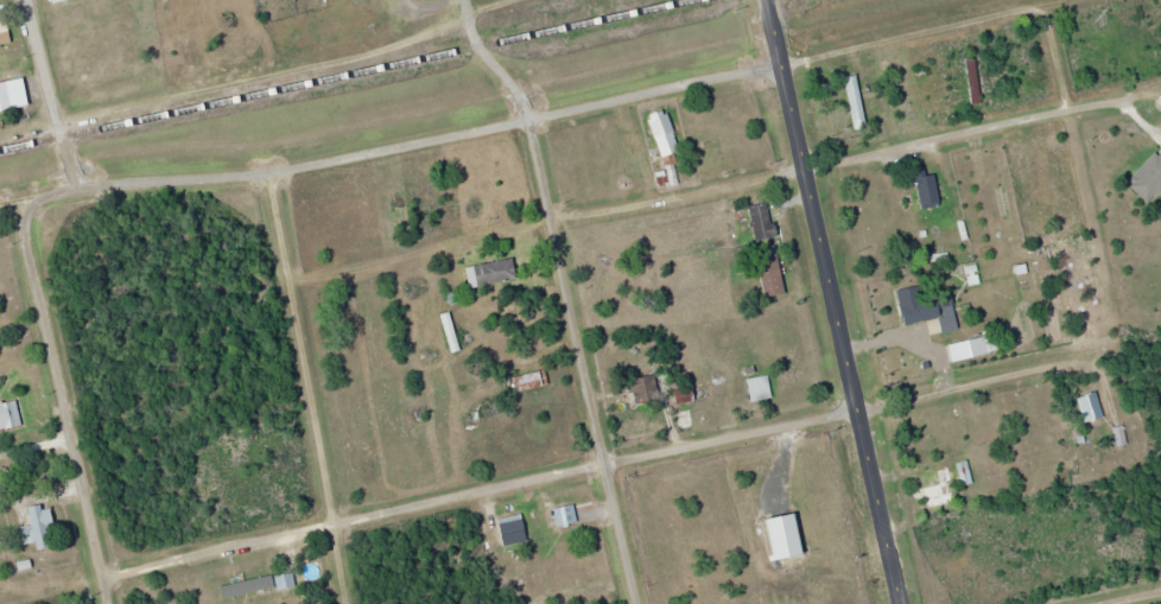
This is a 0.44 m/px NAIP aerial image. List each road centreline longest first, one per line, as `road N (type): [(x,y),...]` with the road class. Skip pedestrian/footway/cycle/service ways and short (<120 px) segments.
road 1 (residential): [(76,189),(268,174),(1051,0)]
road 2 (residential): [(102,579),(855,409)]
road 3 (residential): [(635,603),(528,119),(518,93),(477,45),(462,0)]
road 4 (tertiary): [(898,603),(767,0)]
road 5 (residential): [(107,603),(24,227),(34,203),(76,189)]
road 6 (track): [(344,603),(268,174)]
road 7 (residential): [(1124,94),(802,163)]
road 8 (track): [(802,163),(551,215)]
road 9 (residential): [(76,189),(30,0)]

